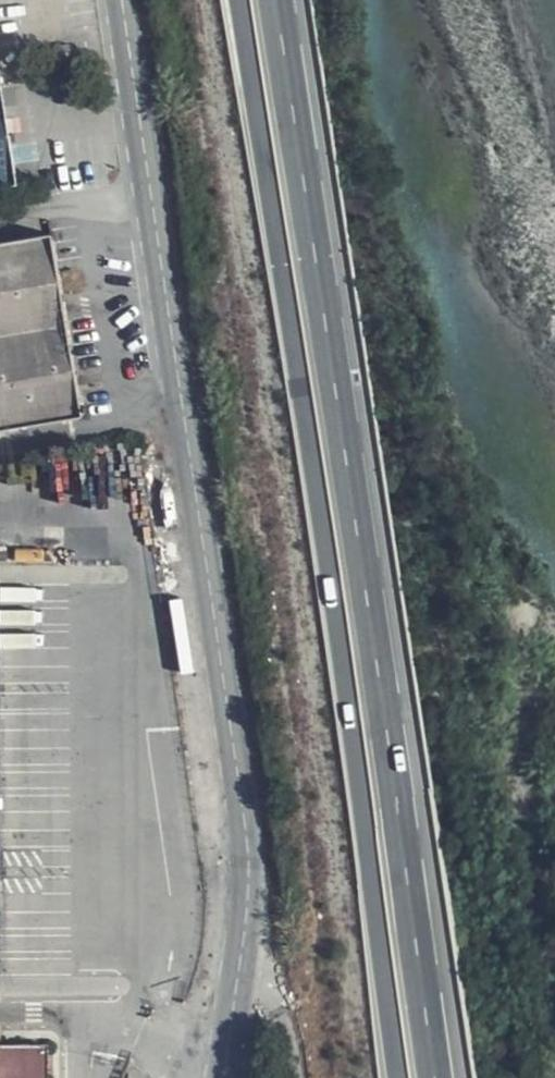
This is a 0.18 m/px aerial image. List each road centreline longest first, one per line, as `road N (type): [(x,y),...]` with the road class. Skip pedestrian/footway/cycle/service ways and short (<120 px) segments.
road 1 (trunk): [(237,0),(398,1077)]
road 2 (trunk): [(433,1077),(274,0)]
road 3 (unclassified): [(123,0),(242,882),(242,950),(223,1077)]

